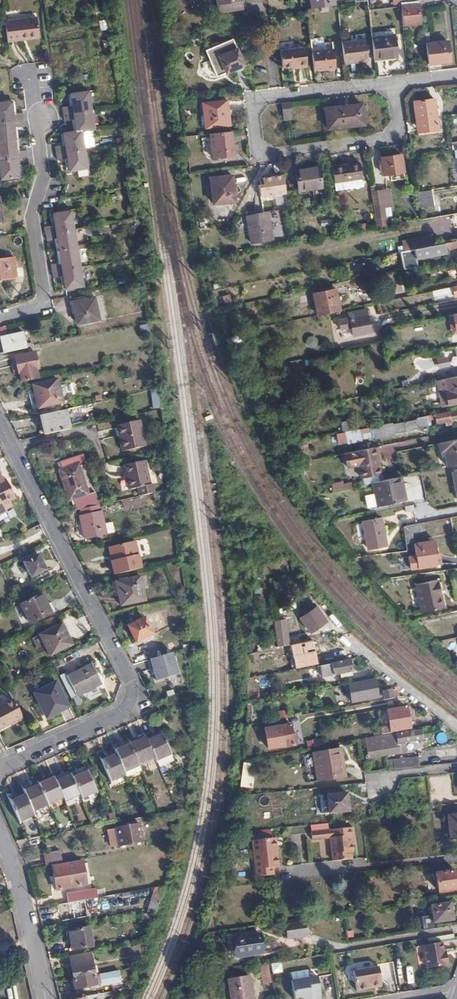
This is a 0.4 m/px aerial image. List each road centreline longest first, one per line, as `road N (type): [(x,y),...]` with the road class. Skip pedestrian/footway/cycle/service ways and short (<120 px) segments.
road 1 (residential): [(15,450),(133,684),(133,699),(123,713),(0,766)]
road 2 (residential): [(392,83),(267,98),(254,112),(260,149),(270,157),(385,141),(398,122)]
road 3 (residential): [(45,119),(43,176),(32,214),(45,304),(0,319)]
road 4 (residential): [(46,998),(0,830)]

